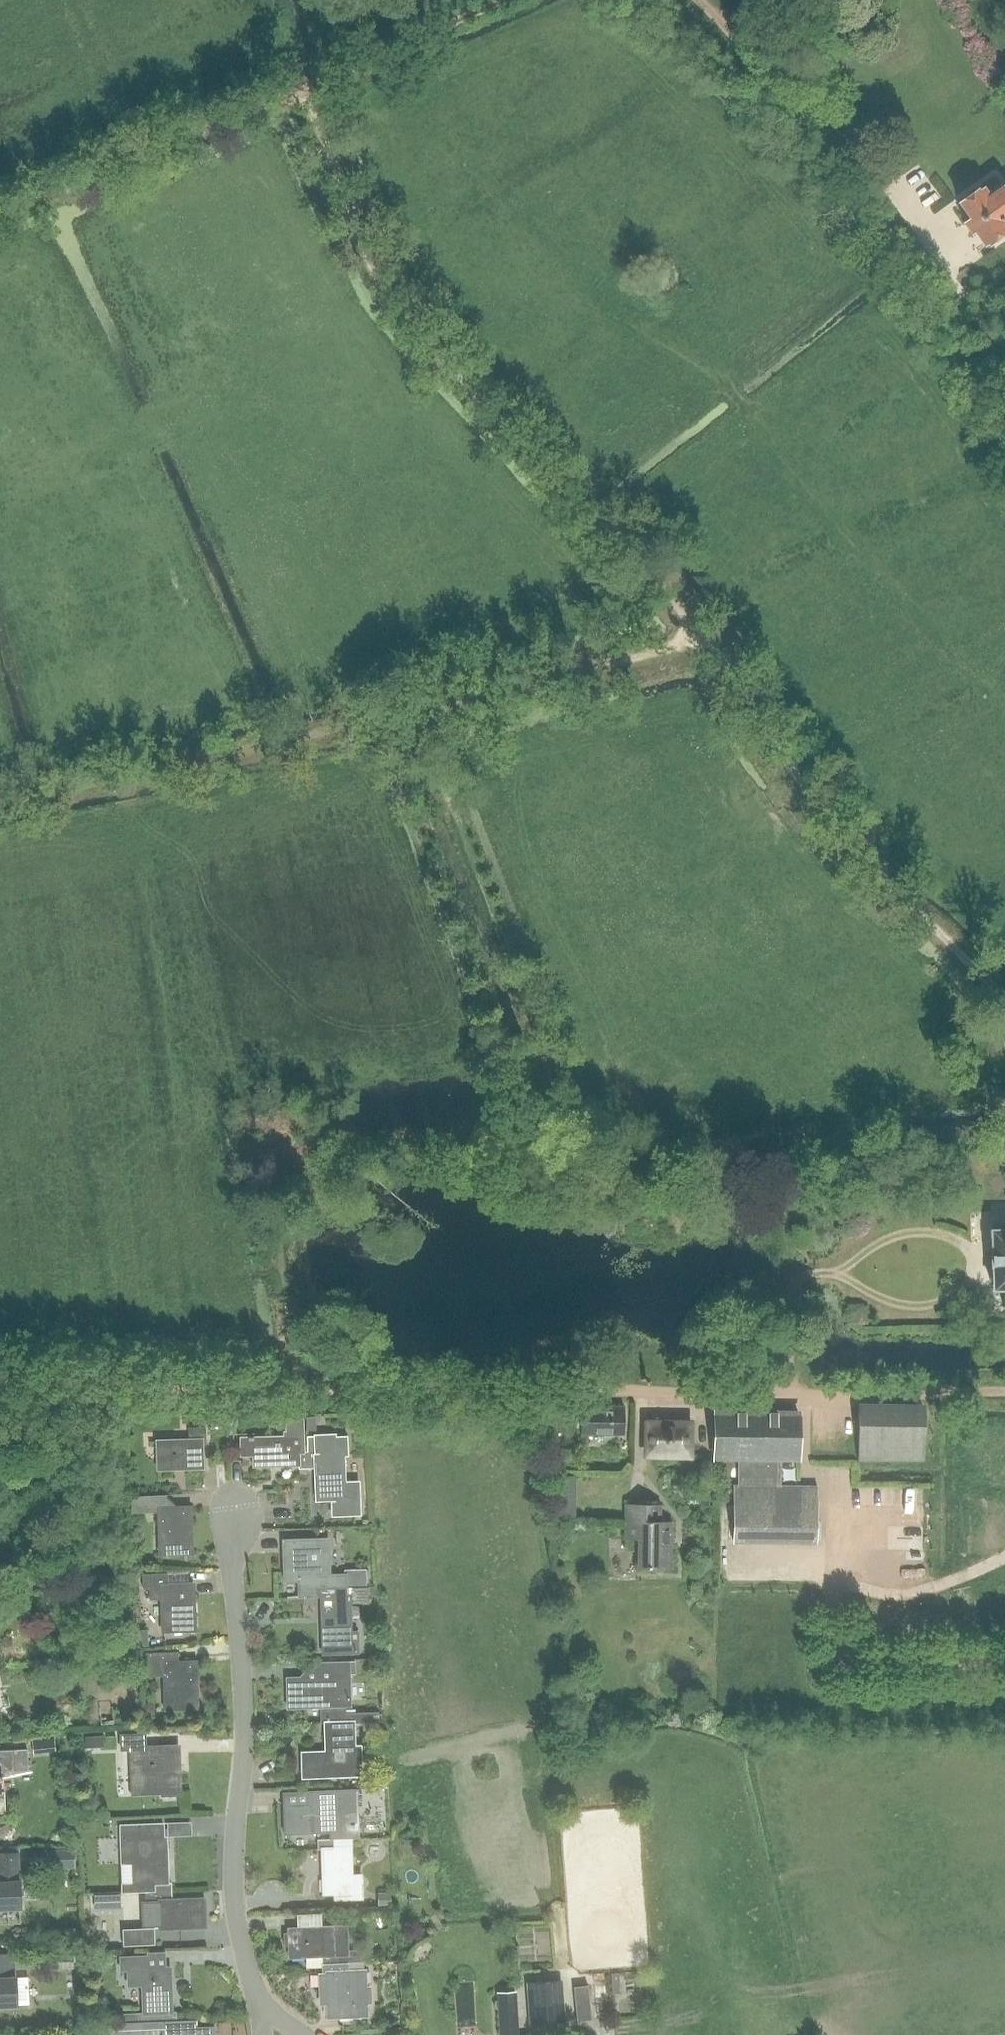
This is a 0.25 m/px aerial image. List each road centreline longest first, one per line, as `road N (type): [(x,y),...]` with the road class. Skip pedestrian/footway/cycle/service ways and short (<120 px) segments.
road 1 (track): [(307,1388),(1004,1390)]
road 2 (track): [(693,640),(668,599),(404,318),(370,262),(299,91)]
road 3 (residential): [(301,2034),(267,2010),(244,1958),(234,1895),(244,1748),(232,1496)]
road 4 (track): [(1004,996),(798,777),(720,656),(693,640)]
road 5 (track): [(421,713),(0,803)]
road 6 (track): [(1004,1665),(889,1670),(844,1648),(832,1612),(832,1393)]
road 7 (track): [(796,1276),(848,1272),(891,1303),(921,1307),(964,1293),(972,1279),(966,1248),(927,1232),(888,1240),(854,1263)]
road 8 (track): [(0,212),(299,91)]
road 9 (track): [(0,1386),(307,1388)]
road 10 (track): [(421,713),(693,640)]
road 11 (track): [(718,19),(881,176)]
road 12 (track): [(299,91),(504,0)]
road 13 (track): [(787,1393),(790,1277),(796,1276)]

